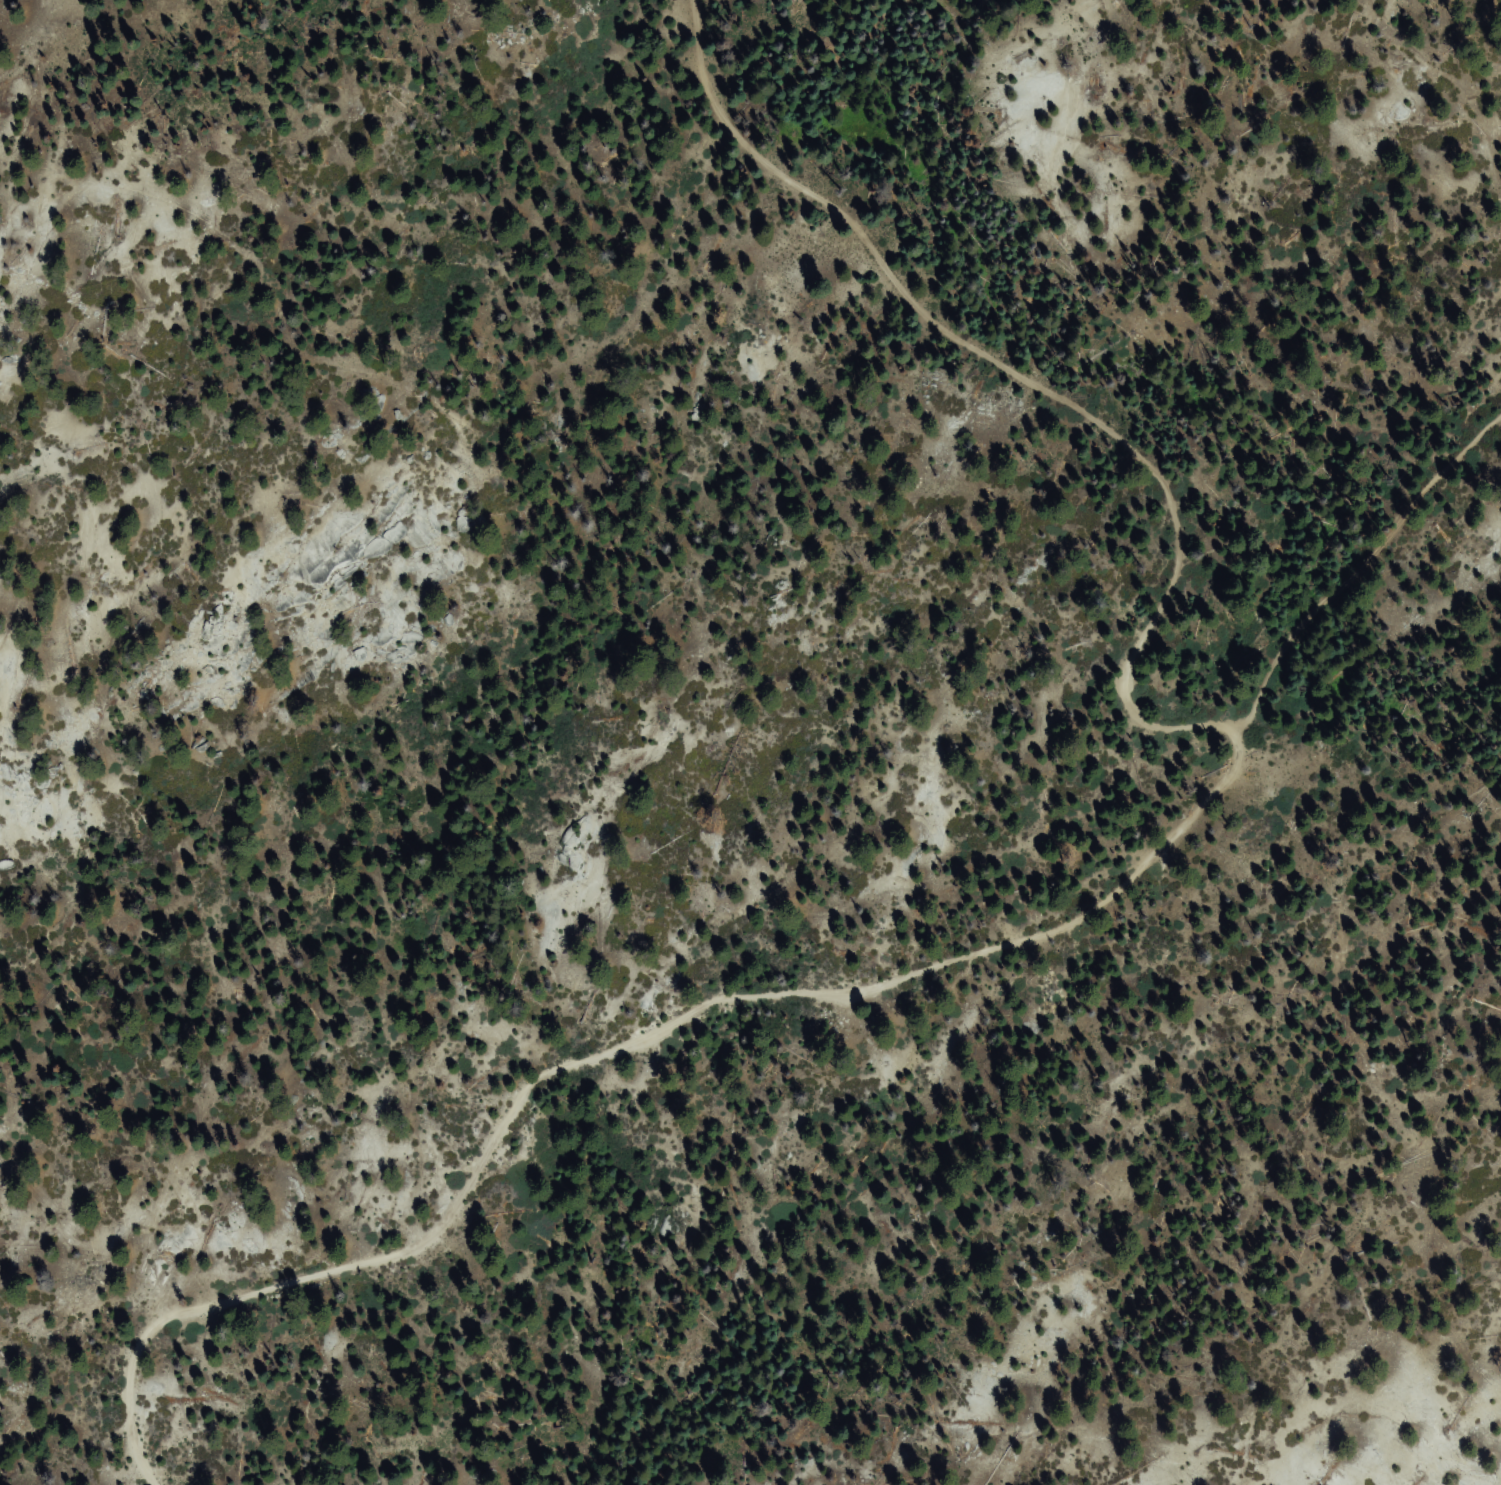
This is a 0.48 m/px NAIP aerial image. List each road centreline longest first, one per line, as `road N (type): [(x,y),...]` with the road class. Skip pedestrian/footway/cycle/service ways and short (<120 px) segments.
road 1 (track): [(689,0),(695,88),(717,133),(751,167),(813,200),(976,362),(1105,424),(1169,479),(1183,509),(1186,582),(1133,672),(1122,699),(1125,725),(1136,735),(1204,749),(1212,801),(1127,894),(1030,947),(908,987),(712,1009),(538,1080),(501,1116),(468,1180),(394,1261),(194,1309),(144,1337),(128,1368),(128,1408),(157,1484)]
road 2 (track): [(1212,801),(1281,654),(1438,474),(1500,415)]

